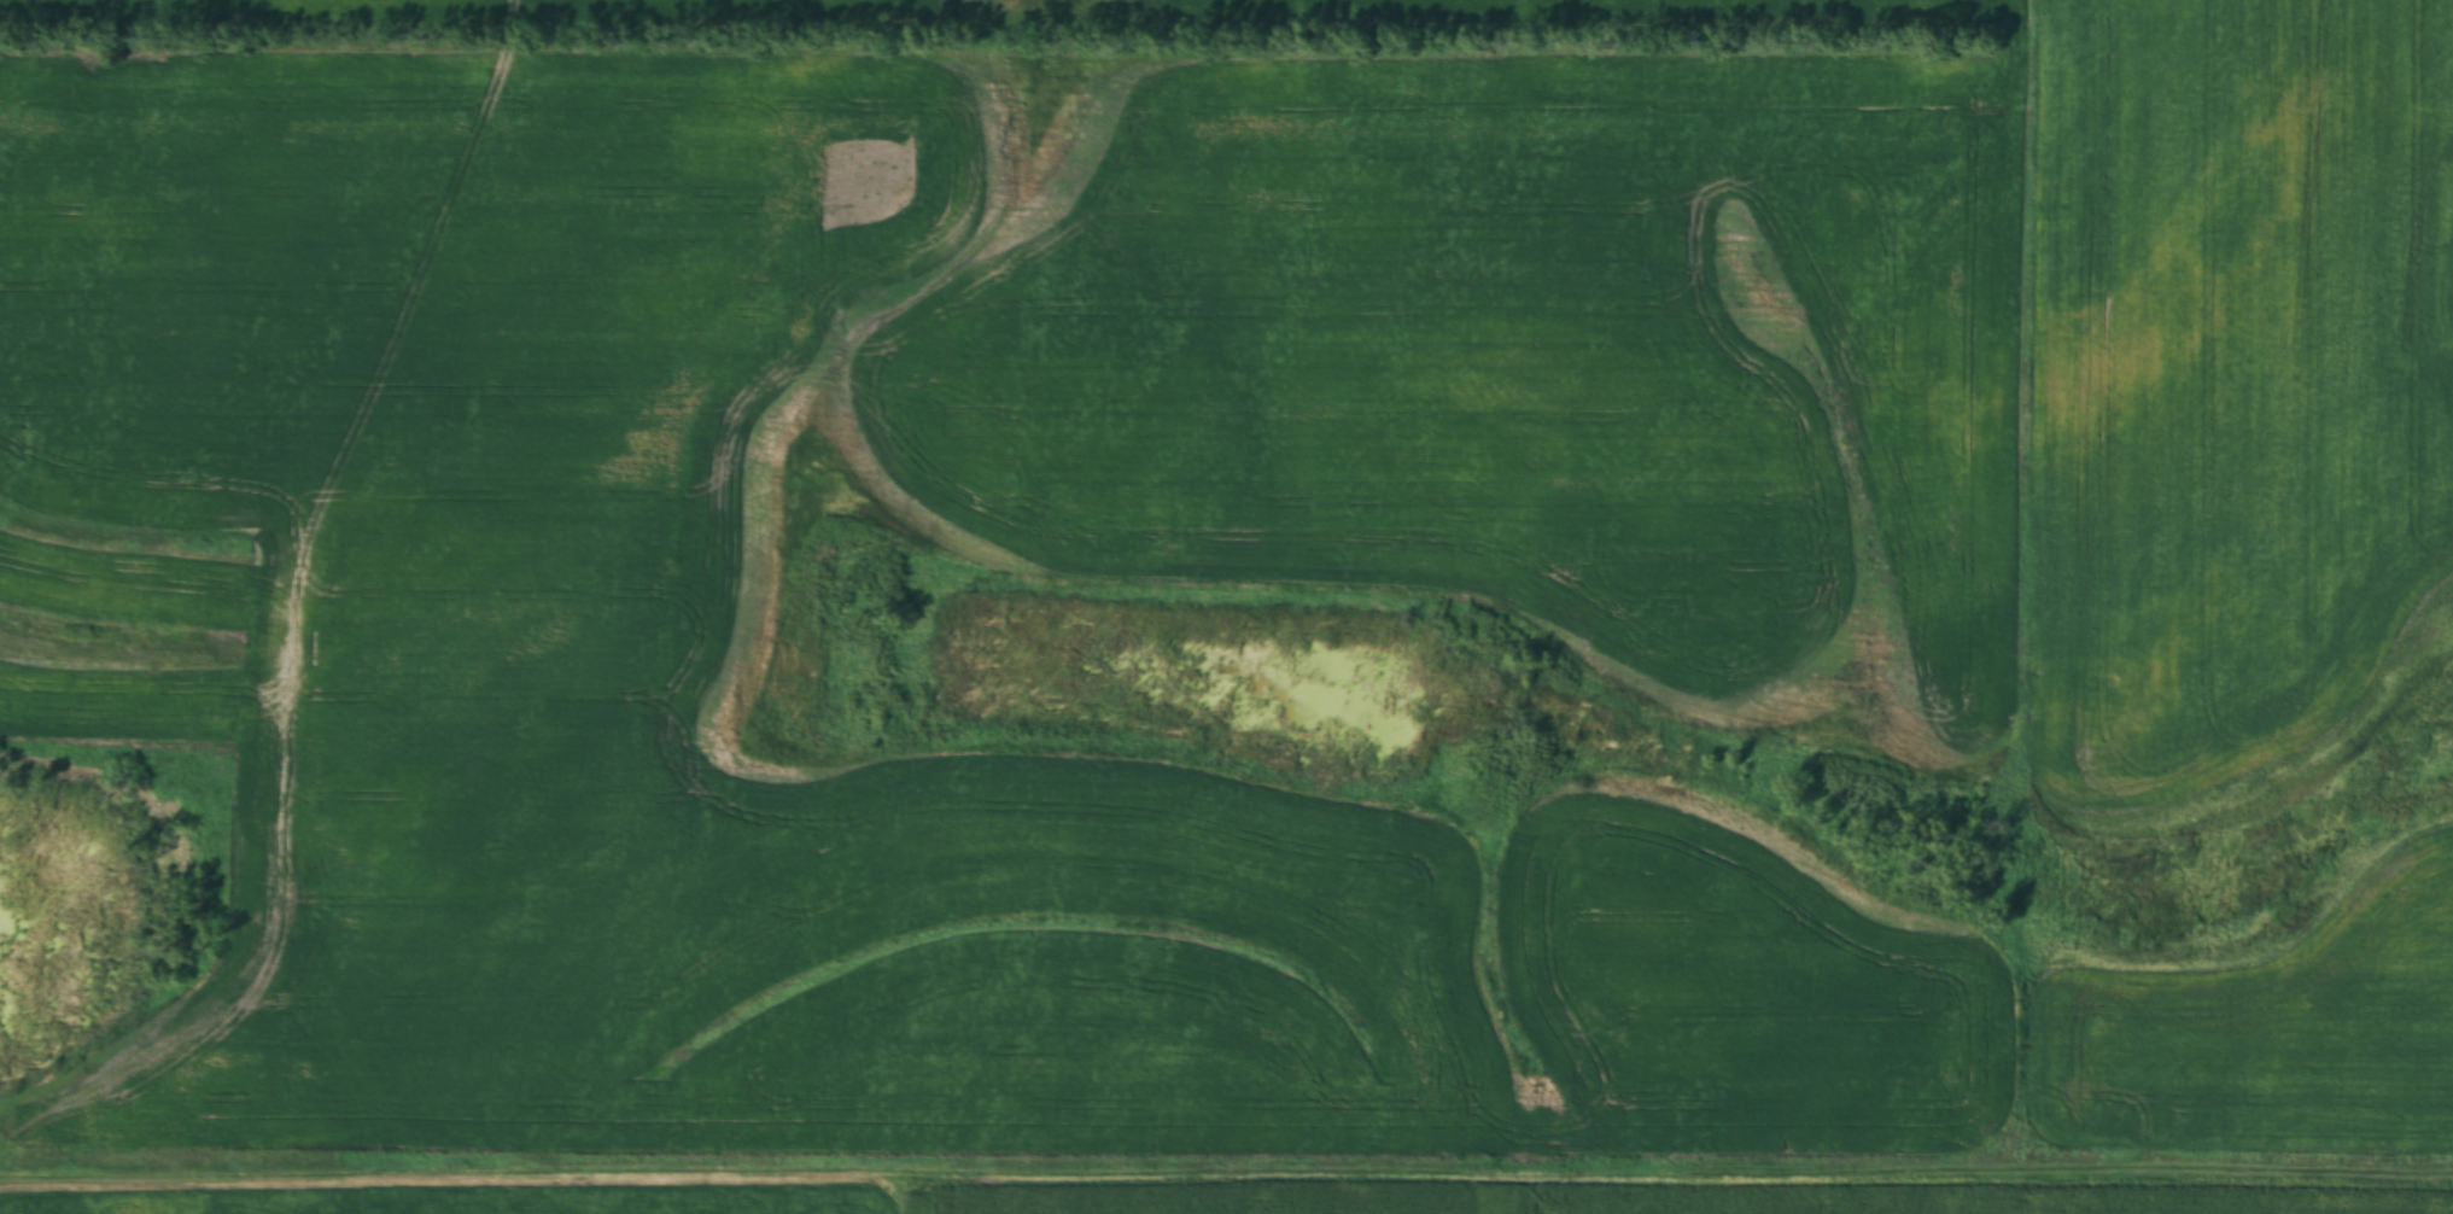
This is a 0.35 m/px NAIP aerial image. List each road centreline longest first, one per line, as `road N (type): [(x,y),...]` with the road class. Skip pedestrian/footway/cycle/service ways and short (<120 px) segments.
road 1 (residential): [(2452,1176),(0,1182)]

